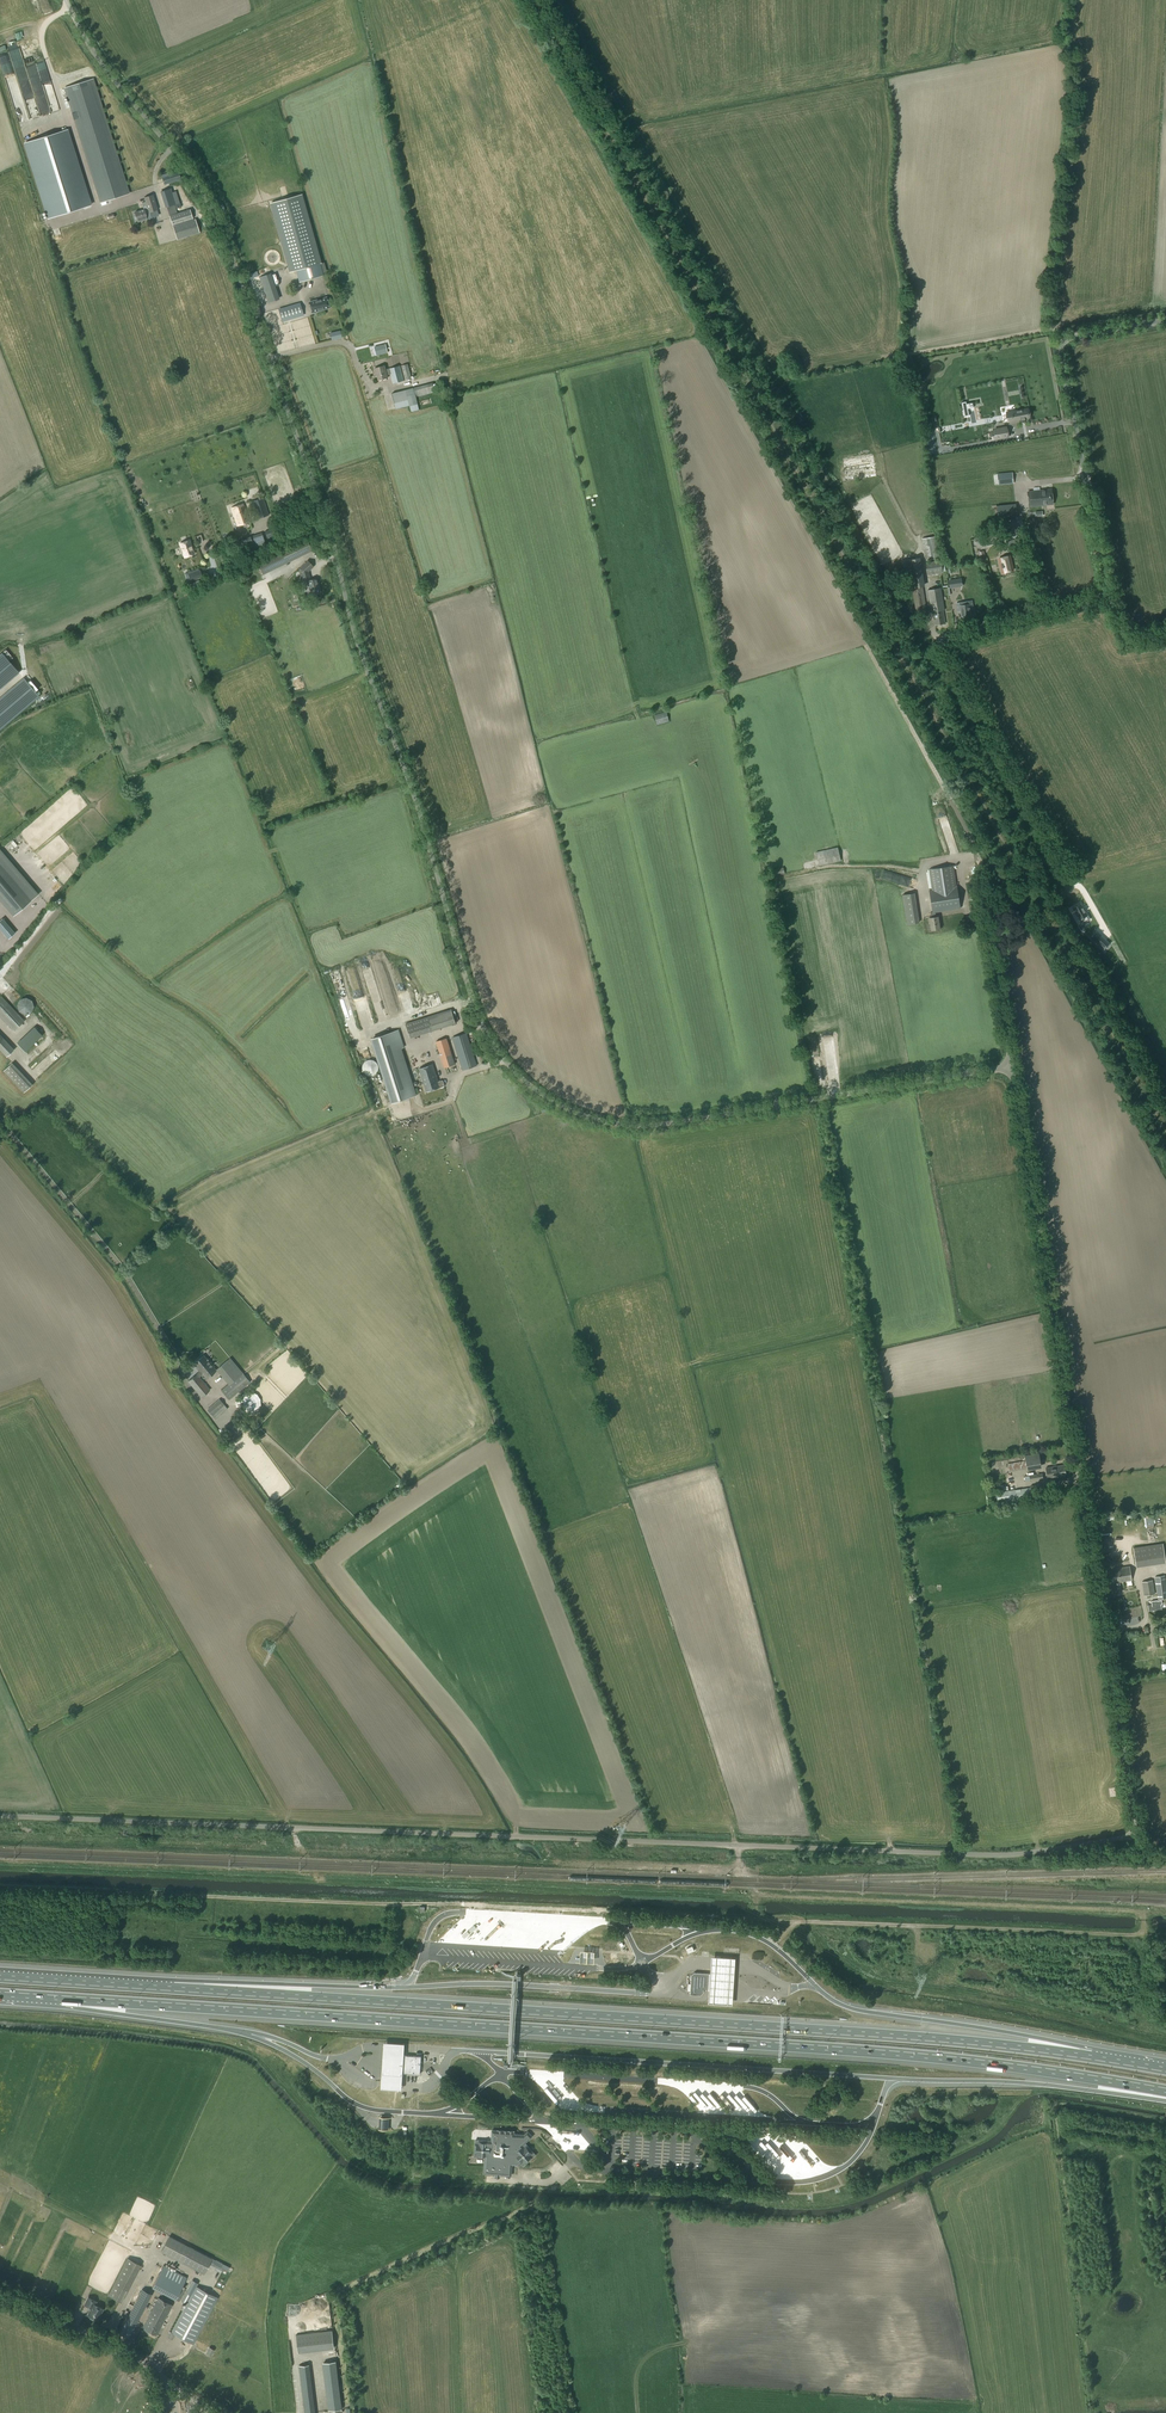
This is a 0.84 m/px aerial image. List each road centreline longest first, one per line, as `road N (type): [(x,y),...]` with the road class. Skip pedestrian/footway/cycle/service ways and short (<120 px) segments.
road 1 (unclassified): [(1015,1066),(630,1125),(554,1103),(499,1055),(467,983),(317,493),(217,217),(202,183),(87,44),(66,0)]
road 2 (unclassified): [(1136,1831),(998,1855),(0,1816)]
road 3 (motorway): [(66,1999),(910,2055),(1165,2091)]
road 4 (unclassified): [(1015,1066),(1001,925),(1071,891),(1073,882),(944,642),(1106,590),(1061,344),(1165,320)]
road 5 (motorway): [(1092,2057),(972,2042),(174,1989)]
road 6 (track): [(776,1947),(795,1922),(0,1890)]
road 7 (unclassified): [(1136,1831),(1015,1066)]
road 8 (track): [(767,1896),(0,1866)]
road 9 (track): [(753,1890),(1121,1910),(1143,1921),(1134,1935),(795,1922)]
road 10 (track): [(916,537),(880,466),(856,374),(902,355),(1056,330),(1065,337)]
road 11 (motorway): [(1092,2057),(1030,2036),(854,2010)]
road 12 (motorway): [(374,1989),(174,1989)]
road 13 (unclassified): [(170,2377),(0,2290)]
road 14 (motorway): [(174,1989),(0,1977)]
road 15 (motorway): [(66,1999),(227,2029)]
road 16 (motorway): [(1026,2083),(1165,2101)]

